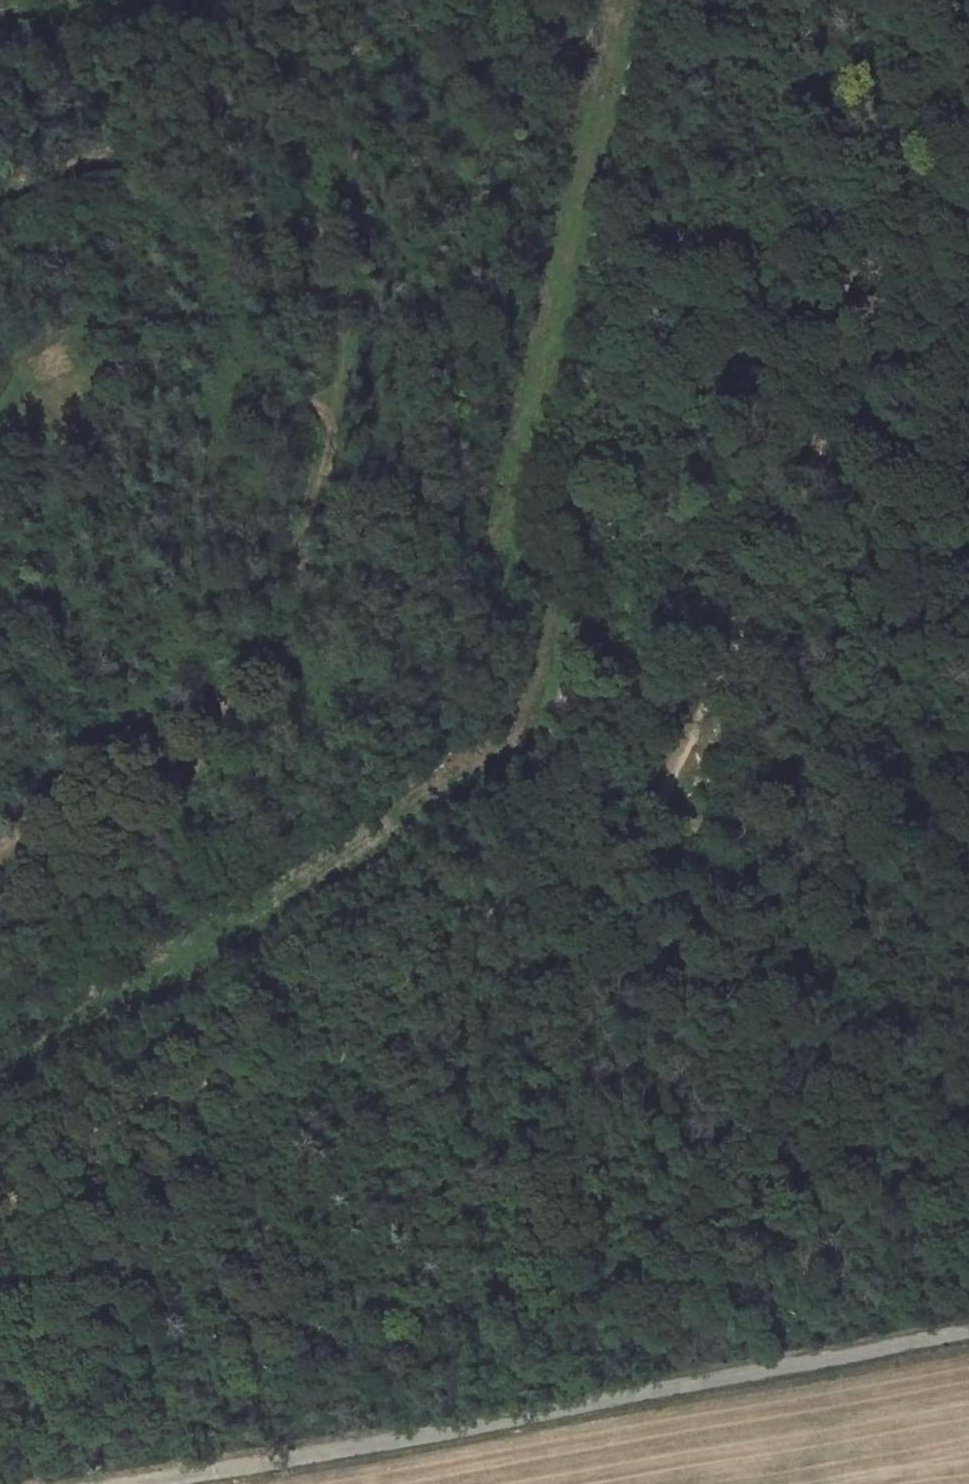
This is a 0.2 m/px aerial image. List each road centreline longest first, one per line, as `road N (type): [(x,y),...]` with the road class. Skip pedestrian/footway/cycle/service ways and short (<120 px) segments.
road 1 (track): [(0,1099),(539,739),(569,576),(513,525)]
road 2 (unclassified): [(121,1483),(420,1437),(968,1332)]
road 3 (track): [(511,513),(620,0)]
road 4 (track): [(122,0),(0,32)]

